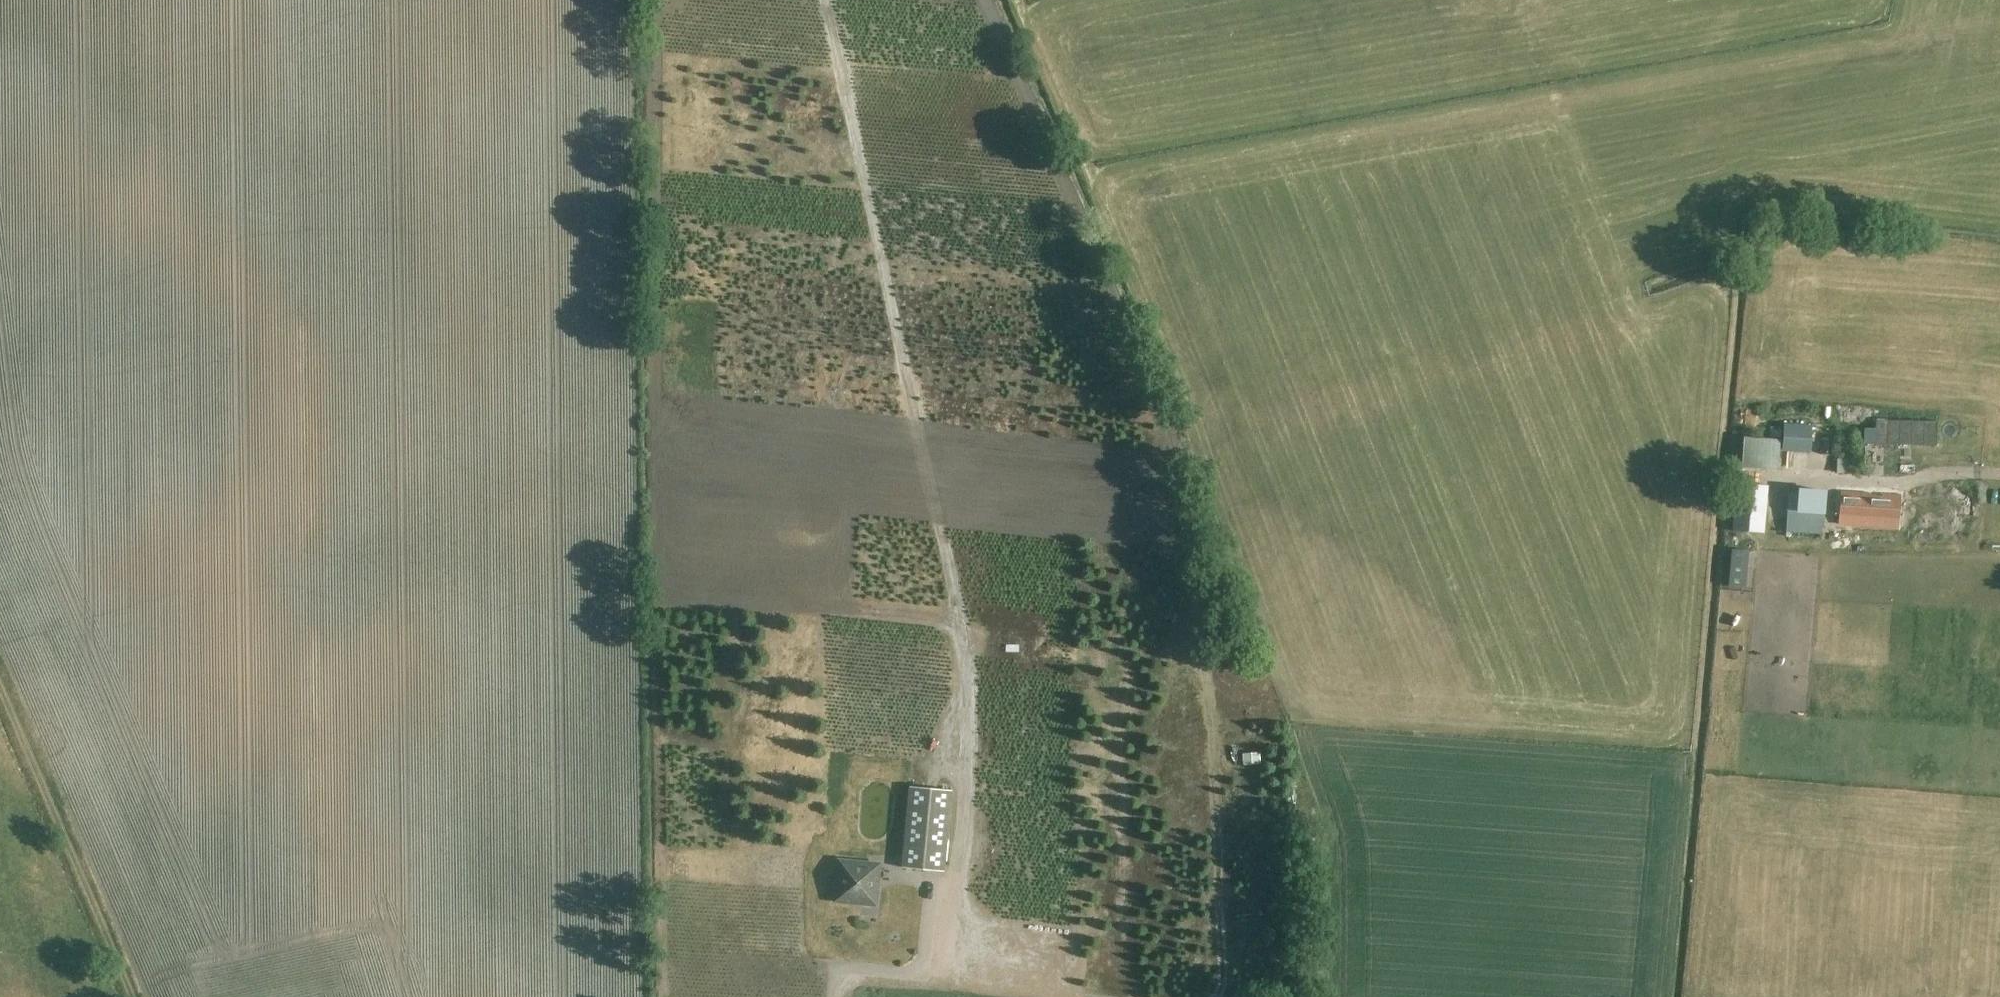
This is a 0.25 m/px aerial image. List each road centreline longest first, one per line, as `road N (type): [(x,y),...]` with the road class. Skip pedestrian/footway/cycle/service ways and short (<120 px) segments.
road 1 (track): [(825,0),(967,670),(958,858)]
road 2 (track): [(1662,996),(1728,314),(1717,290),(1682,291)]
road 3 (track): [(131,996),(0,696)]

